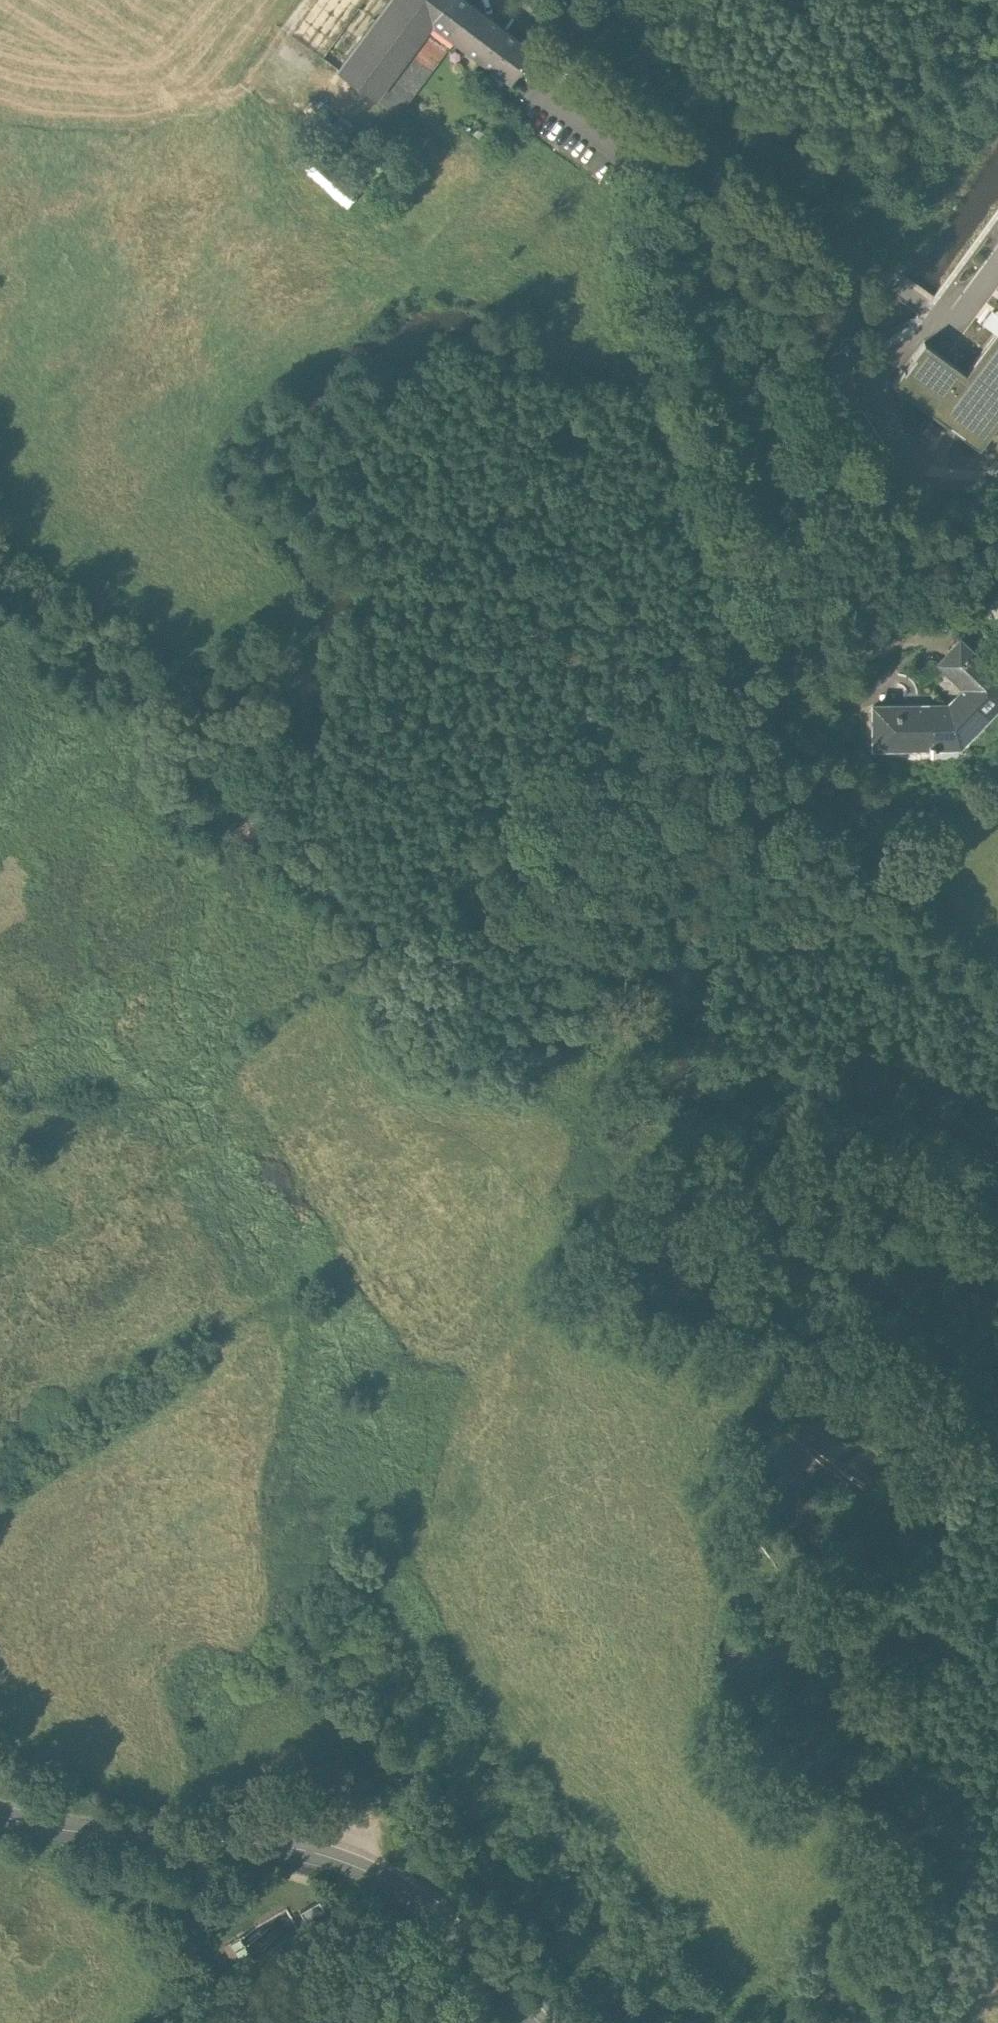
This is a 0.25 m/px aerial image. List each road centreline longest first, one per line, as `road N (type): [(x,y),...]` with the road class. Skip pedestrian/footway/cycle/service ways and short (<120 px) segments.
road 1 (tertiary): [(0,1818),(62,1836),(323,1845),(407,1875),(474,1921),(556,2022)]
road 2 (unclassified): [(516,0),(928,307)]

